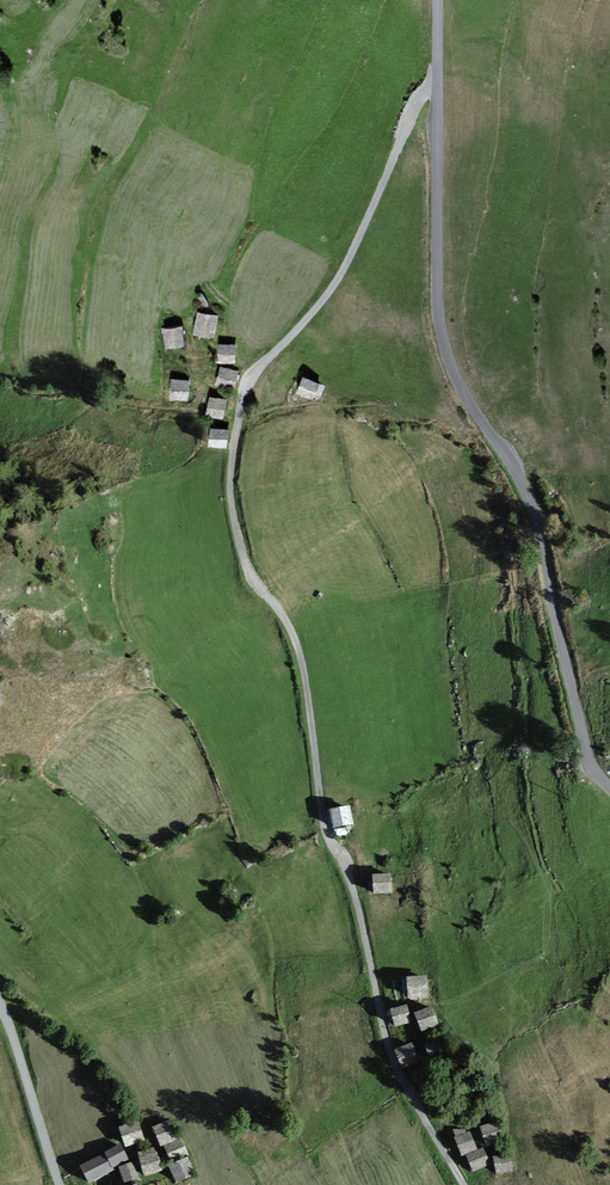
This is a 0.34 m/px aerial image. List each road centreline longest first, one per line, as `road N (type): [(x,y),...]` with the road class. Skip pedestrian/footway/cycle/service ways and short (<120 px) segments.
road 1 (unclassified): [(433,90),(336,290),(259,374),(244,403),(231,474),(254,581),(290,634),(304,672),(322,822),(348,875),(389,1055),(463,1184)]
road 2 (unclassified): [(609,779),(594,761),(576,696),(531,493),(457,379),(439,323),(433,90)]
road 3 (unclassified): [(58,1184),(0,1010)]

